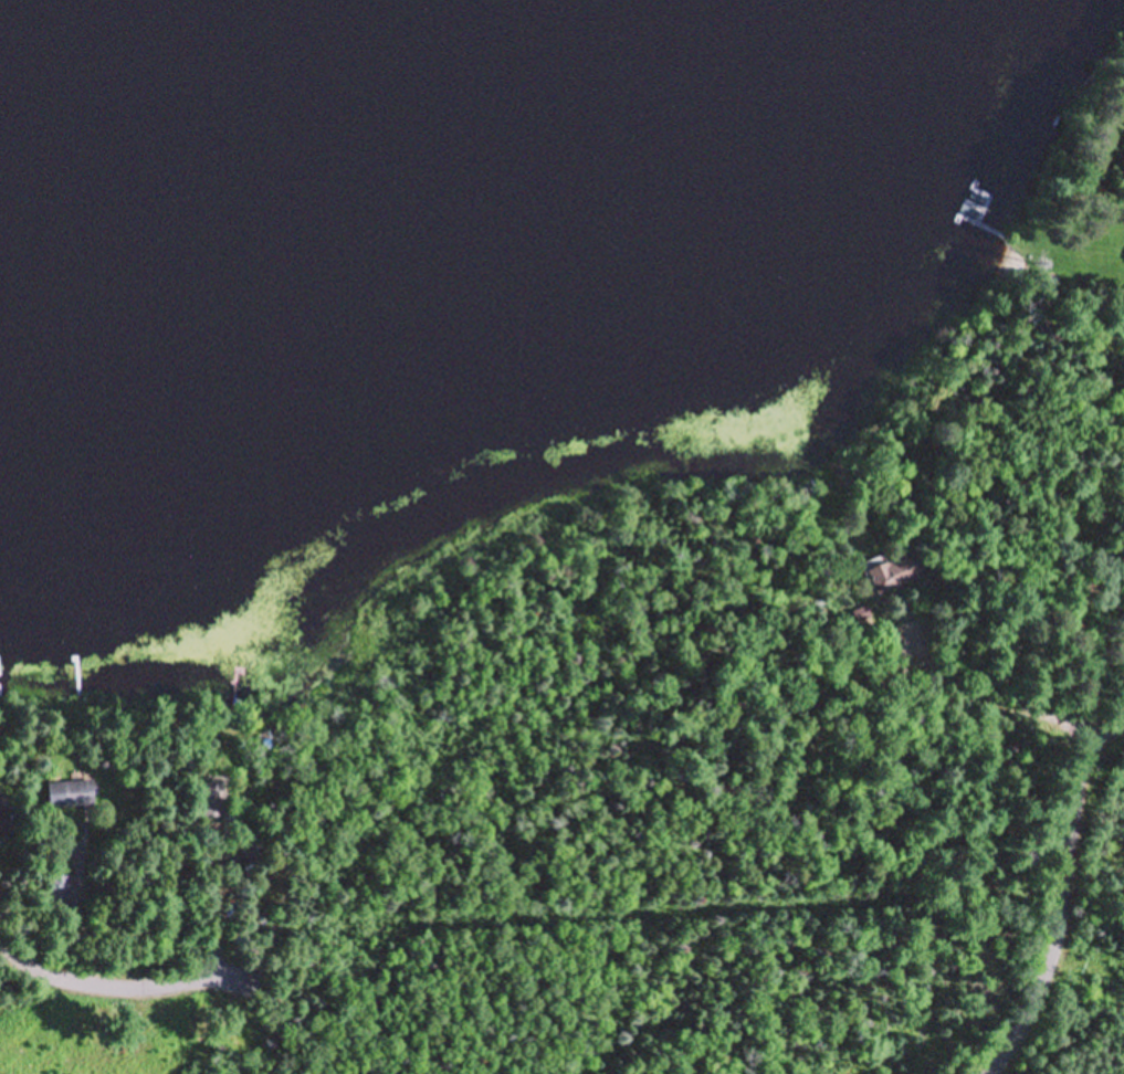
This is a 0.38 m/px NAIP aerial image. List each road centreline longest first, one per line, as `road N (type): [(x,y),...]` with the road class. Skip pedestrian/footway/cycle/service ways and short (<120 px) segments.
road 1 (residential): [(1058,938),(915,582)]
road 2 (residential): [(995,1073),(1044,990),(1074,840)]
road 3 (residential): [(0,949),(54,979),(229,976)]

